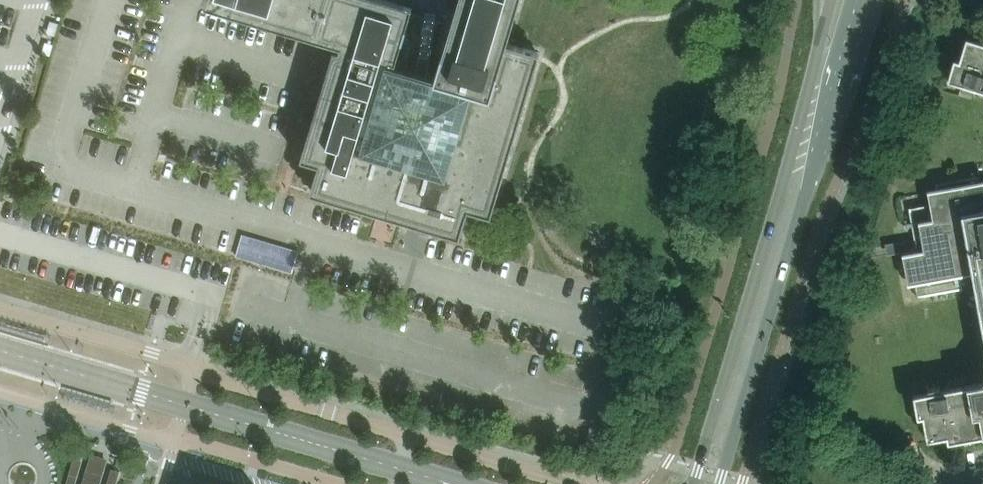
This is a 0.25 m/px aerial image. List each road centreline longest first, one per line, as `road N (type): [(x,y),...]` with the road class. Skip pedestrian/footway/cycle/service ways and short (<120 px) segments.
road 1 (unclassified): [(577,483),(0,307)]
road 2 (secondary): [(720,483),(864,0)]
road 3 (secondary): [(831,0),(694,483)]
road 4 (unclassified): [(0,391),(339,483)]

